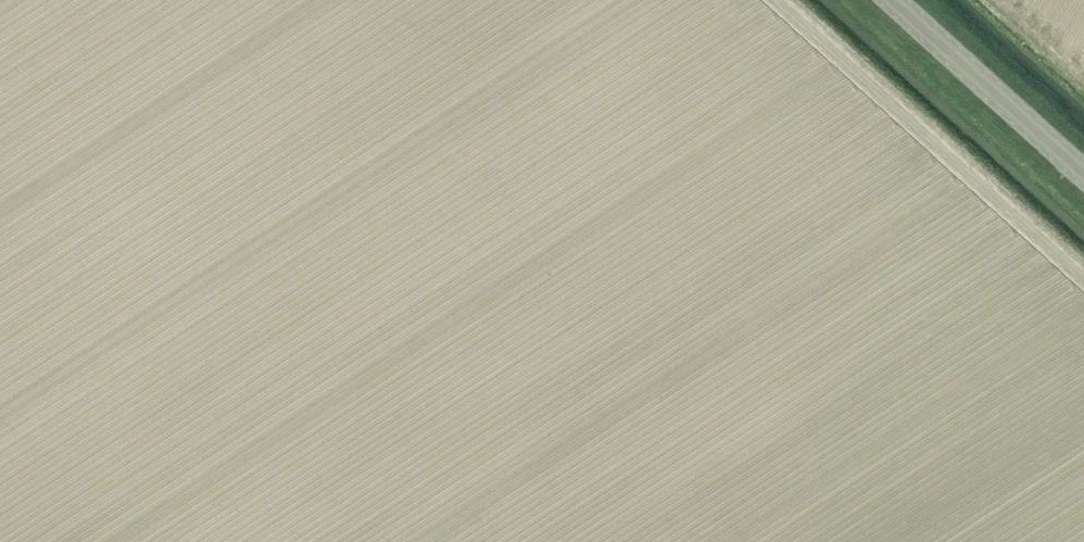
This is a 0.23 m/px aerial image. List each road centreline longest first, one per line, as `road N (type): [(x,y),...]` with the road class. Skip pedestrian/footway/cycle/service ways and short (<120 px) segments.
road 1 (primary): [(1083,174),(893,0)]

